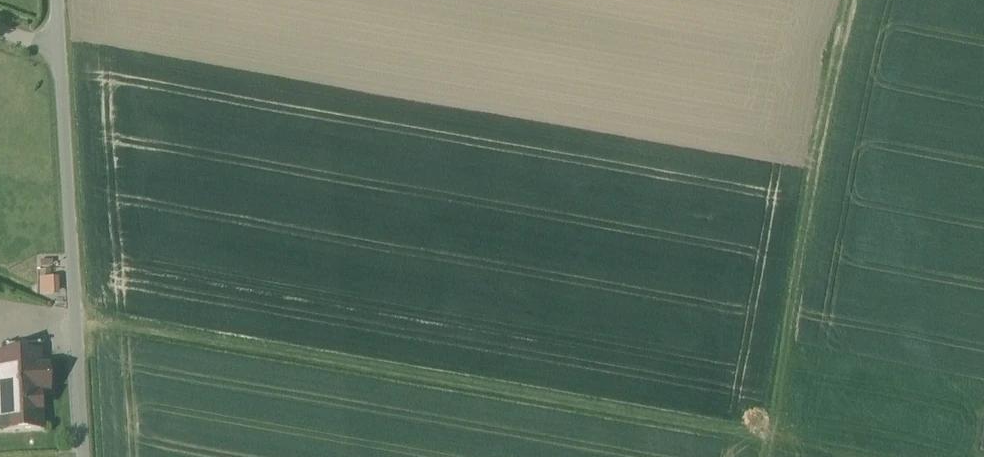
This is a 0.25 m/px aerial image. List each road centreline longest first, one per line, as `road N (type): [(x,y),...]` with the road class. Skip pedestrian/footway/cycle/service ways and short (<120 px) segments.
road 1 (unclassified): [(82,456),(53,0)]

